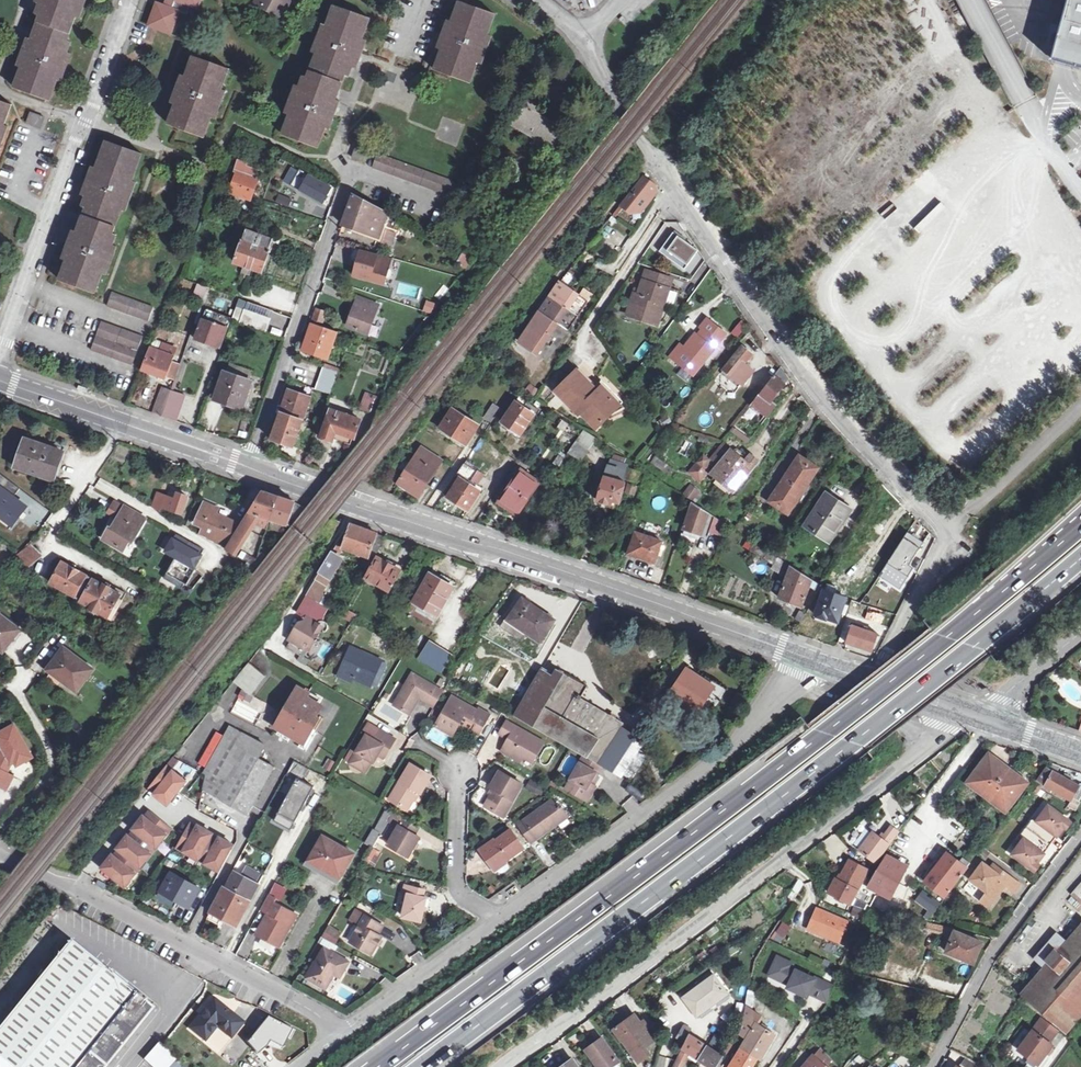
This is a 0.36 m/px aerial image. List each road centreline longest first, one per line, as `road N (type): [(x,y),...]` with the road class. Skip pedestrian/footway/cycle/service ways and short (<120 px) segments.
road 1 (residential): [(804,657),(779,696),(714,761),(340,1033),(211,958),(0,856)]
road 2 (trunk): [(1080,526),(825,733),(377,1066)]
road 3 (trunk): [(424,1066),(730,839),(1080,560)]
road 4 (residential): [(579,29),(793,367),(948,532),(878,658),(856,675)]
road 5 (secondary): [(250,468),(804,657)]
road 6 (residential): [(976,715),(540,1043)]
road 7 (residential): [(129,0),(0,355)]
road 8 (residential): [(250,468),(351,172)]
road 9 (residential): [(930,1066),(1001,940),(1080,835)]
road 10 (secondary): [(0,379),(250,468)]
road 11 (track): [(779,0),(655,157)]
road 12 (unclassified): [(1080,632),(976,715)]
road 13 (secondary): [(856,675),(976,715)]

